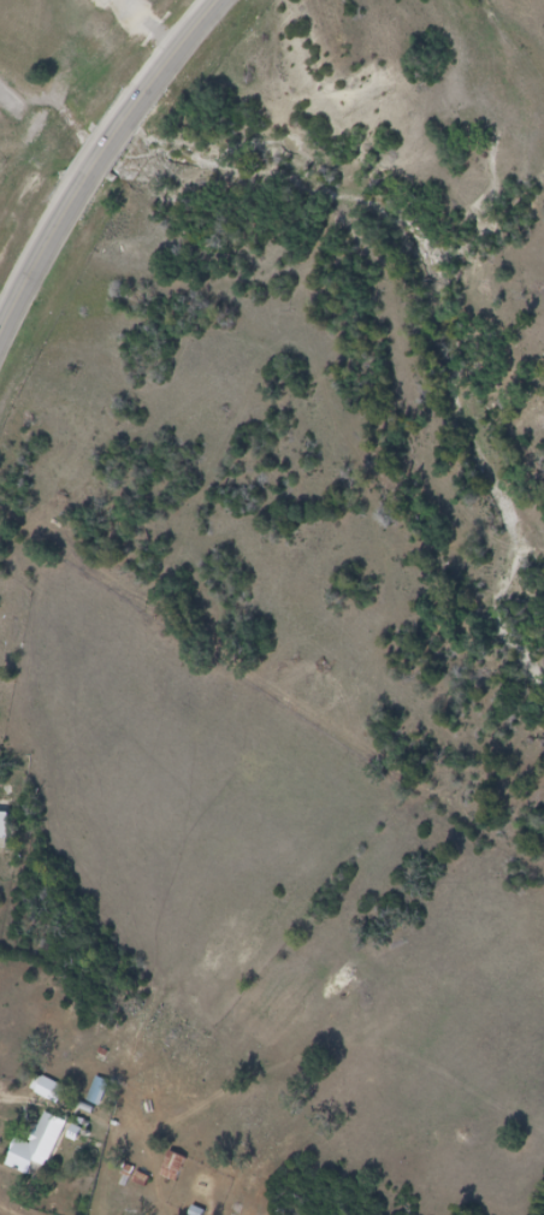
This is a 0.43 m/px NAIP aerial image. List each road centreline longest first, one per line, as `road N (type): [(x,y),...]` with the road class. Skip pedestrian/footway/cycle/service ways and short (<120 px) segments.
road 1 (primary): [(0,343),(88,184)]
road 2 (primary): [(117,138),(226,0)]

